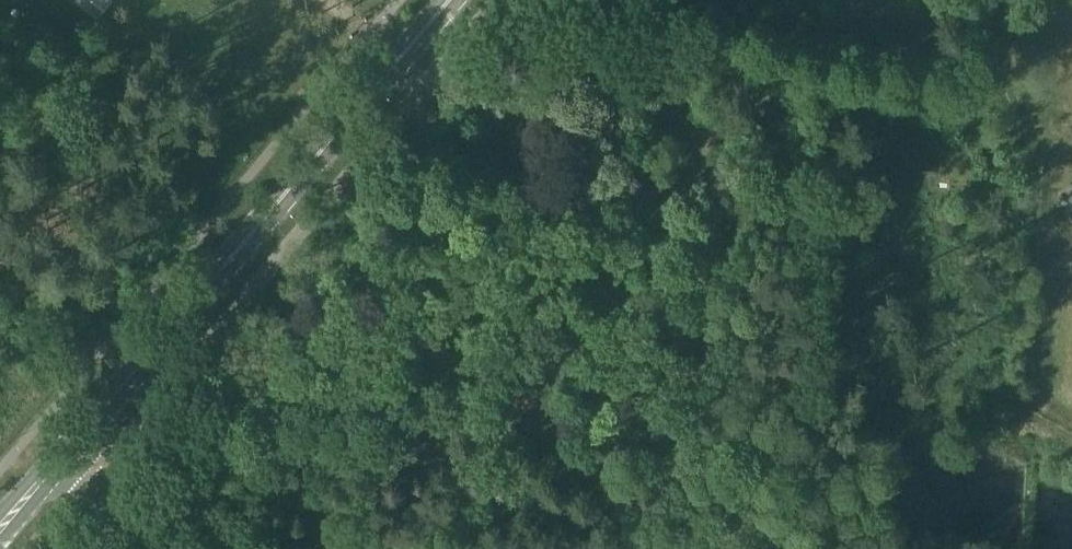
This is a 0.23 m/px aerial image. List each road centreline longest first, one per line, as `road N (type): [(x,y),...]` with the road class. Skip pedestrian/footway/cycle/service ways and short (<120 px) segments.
road 1 (track): [(858,0),(802,71),(733,112),(678,180),(550,381),(570,455),(643,548)]
road 2 (secondary): [(63,455),(448,0)]
road 3 (unclassified): [(171,548),(63,455)]

